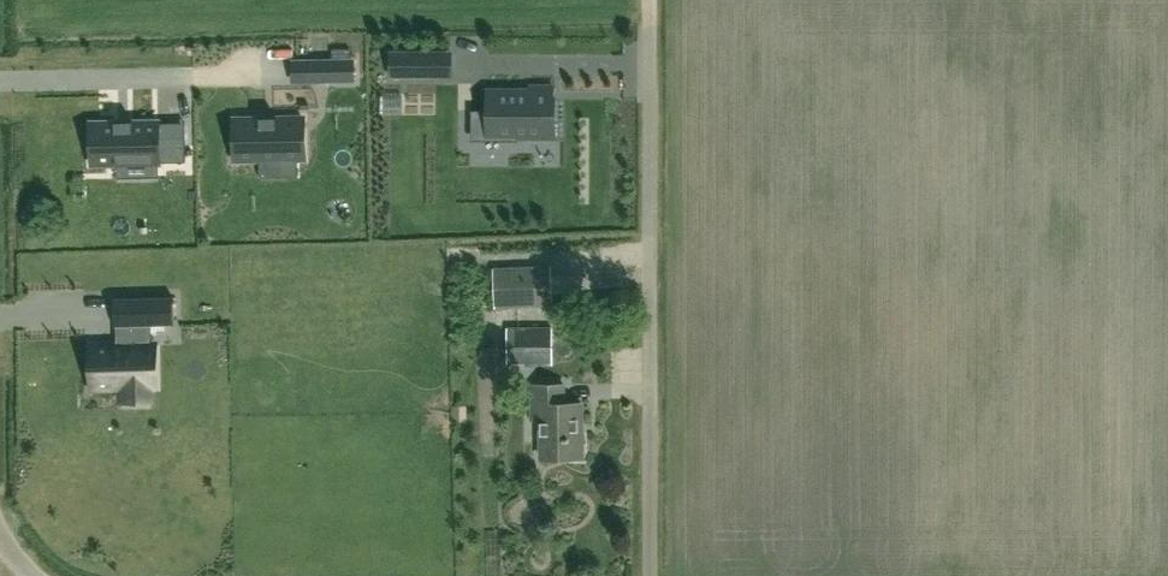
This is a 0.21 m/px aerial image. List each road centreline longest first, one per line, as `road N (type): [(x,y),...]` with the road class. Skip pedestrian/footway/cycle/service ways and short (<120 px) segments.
road 1 (unclassified): [(651,575),(650,136)]
road 2 (track): [(650,136),(648,0)]

